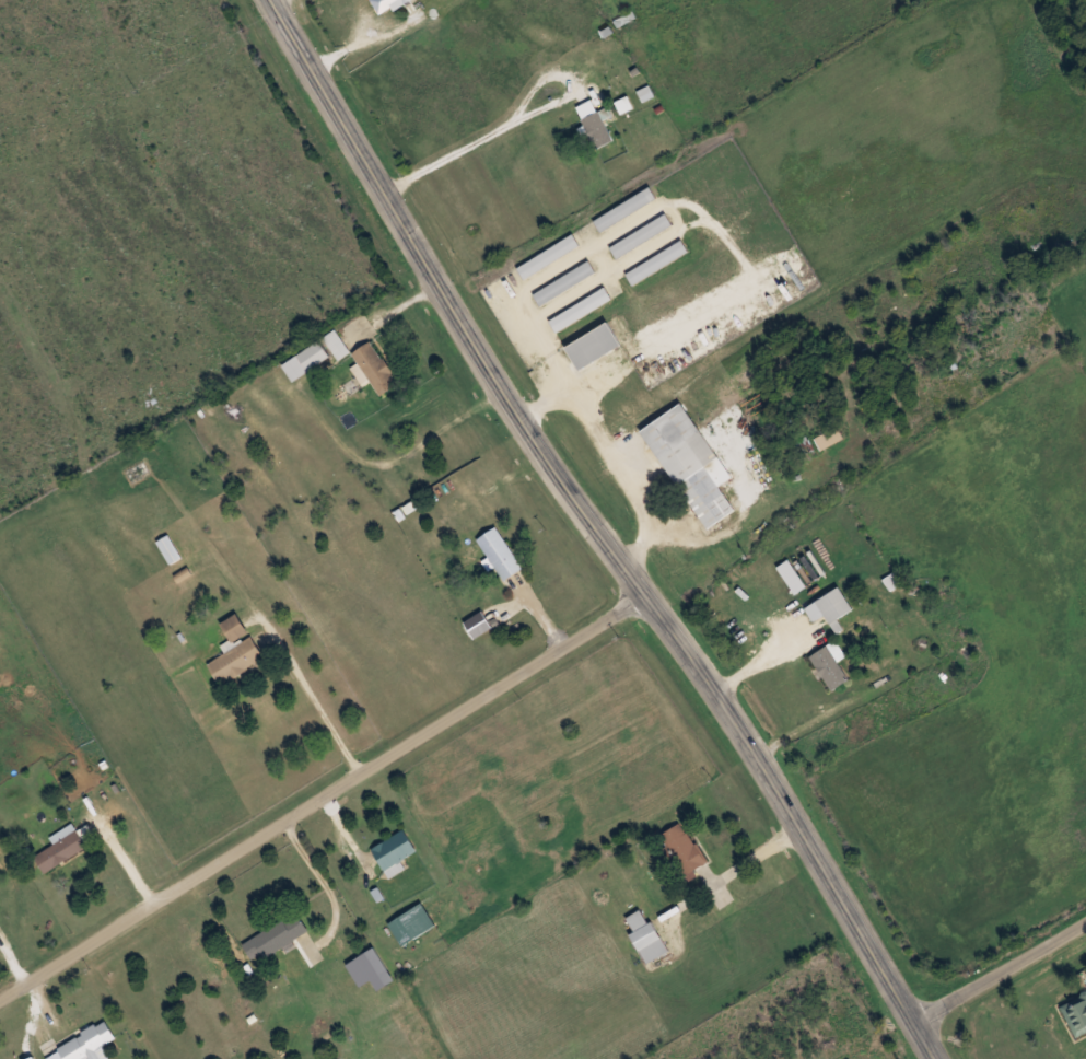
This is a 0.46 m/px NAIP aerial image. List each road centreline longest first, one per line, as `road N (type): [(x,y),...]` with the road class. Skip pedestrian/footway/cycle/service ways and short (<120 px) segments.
road 1 (tertiary): [(936,1058),(737,726),(480,357),(271,0)]
road 2 (residential): [(644,594),(0,998)]
road 3 (residential): [(330,101),(504,0)]
road 4 (residential): [(1085,921),(914,1022)]

